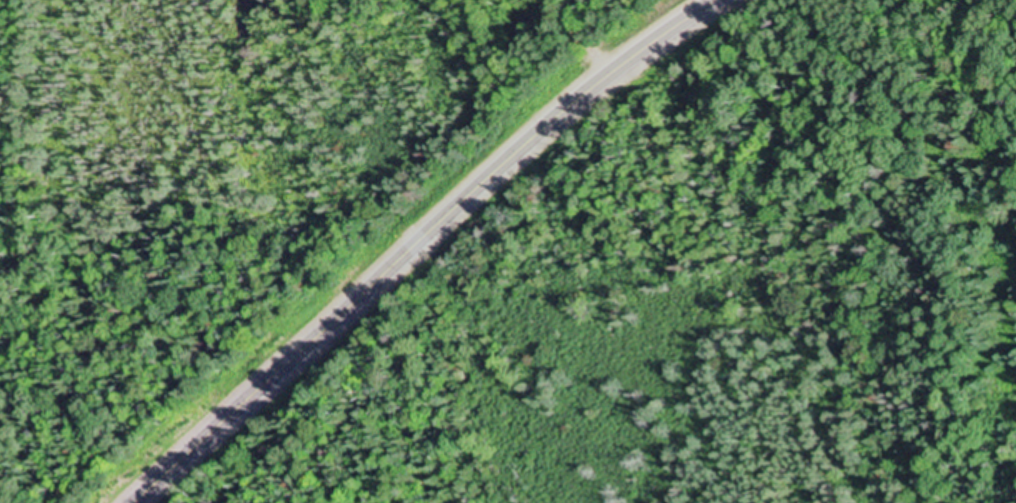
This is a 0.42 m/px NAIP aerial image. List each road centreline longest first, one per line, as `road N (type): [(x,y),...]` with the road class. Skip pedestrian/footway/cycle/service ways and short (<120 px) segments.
road 1 (secondary): [(718,0),(517,155),(134,502)]

